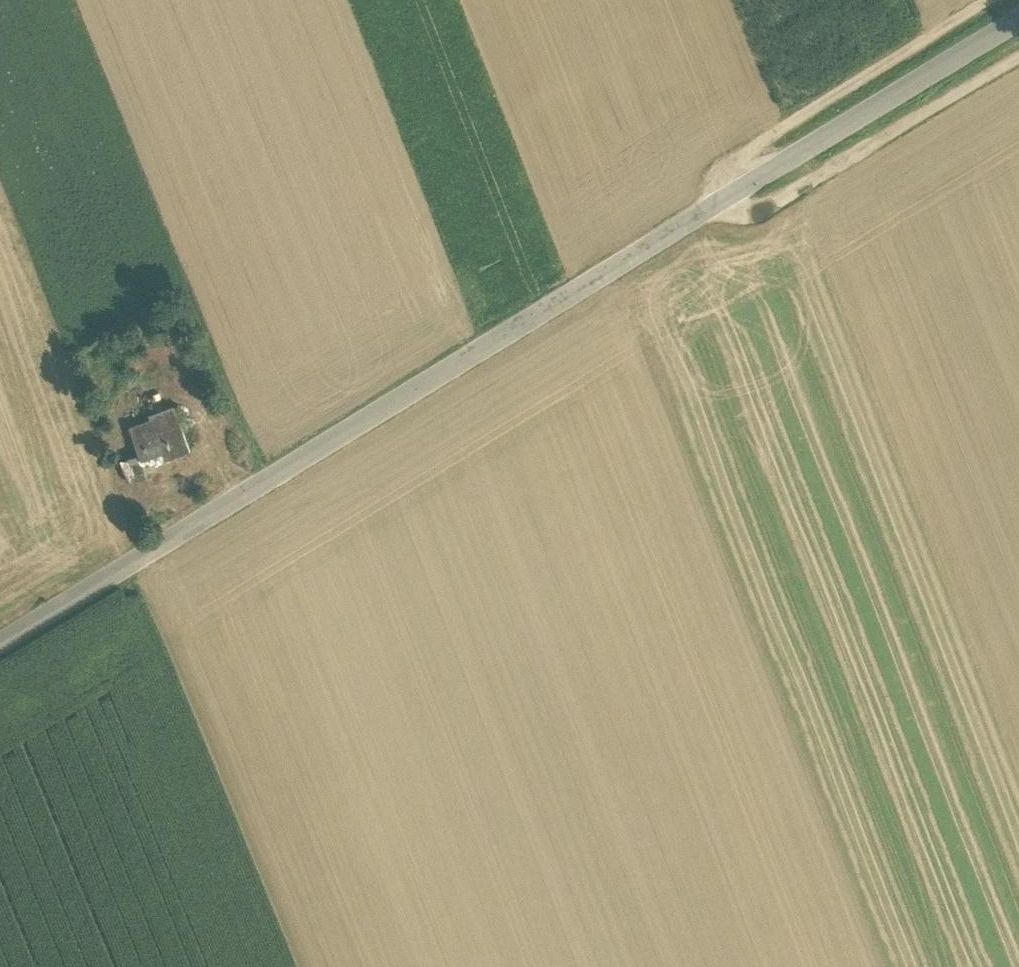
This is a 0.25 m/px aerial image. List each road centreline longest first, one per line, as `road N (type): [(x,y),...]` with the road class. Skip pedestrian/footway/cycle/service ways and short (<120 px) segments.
road 1 (unclassified): [(1018,24),(0,644)]
road 2 (track): [(988,0),(727,165),(731,197),(749,212),(776,202),(1018,57)]

